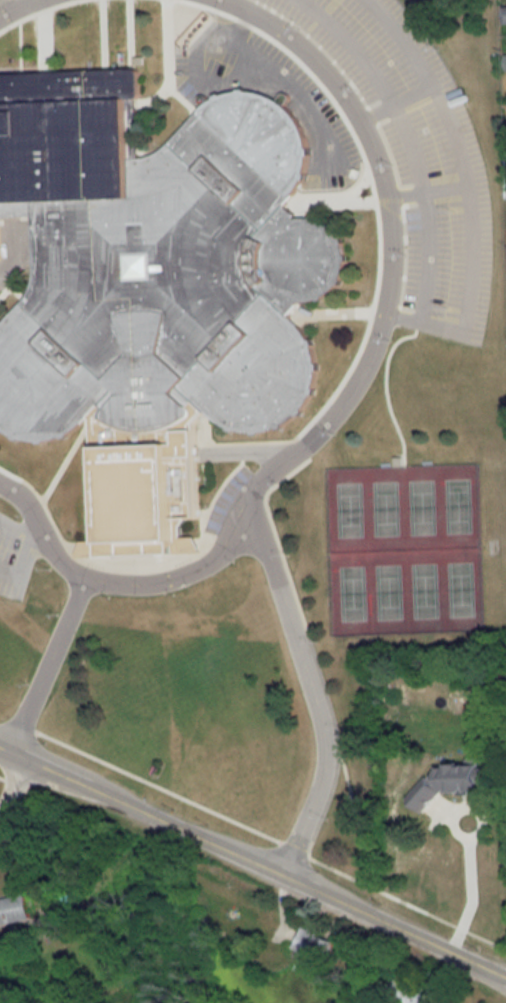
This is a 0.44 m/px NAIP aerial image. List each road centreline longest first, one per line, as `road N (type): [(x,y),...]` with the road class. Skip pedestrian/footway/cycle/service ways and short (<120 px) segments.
road 1 (tertiary): [(505,984),(0,753)]

